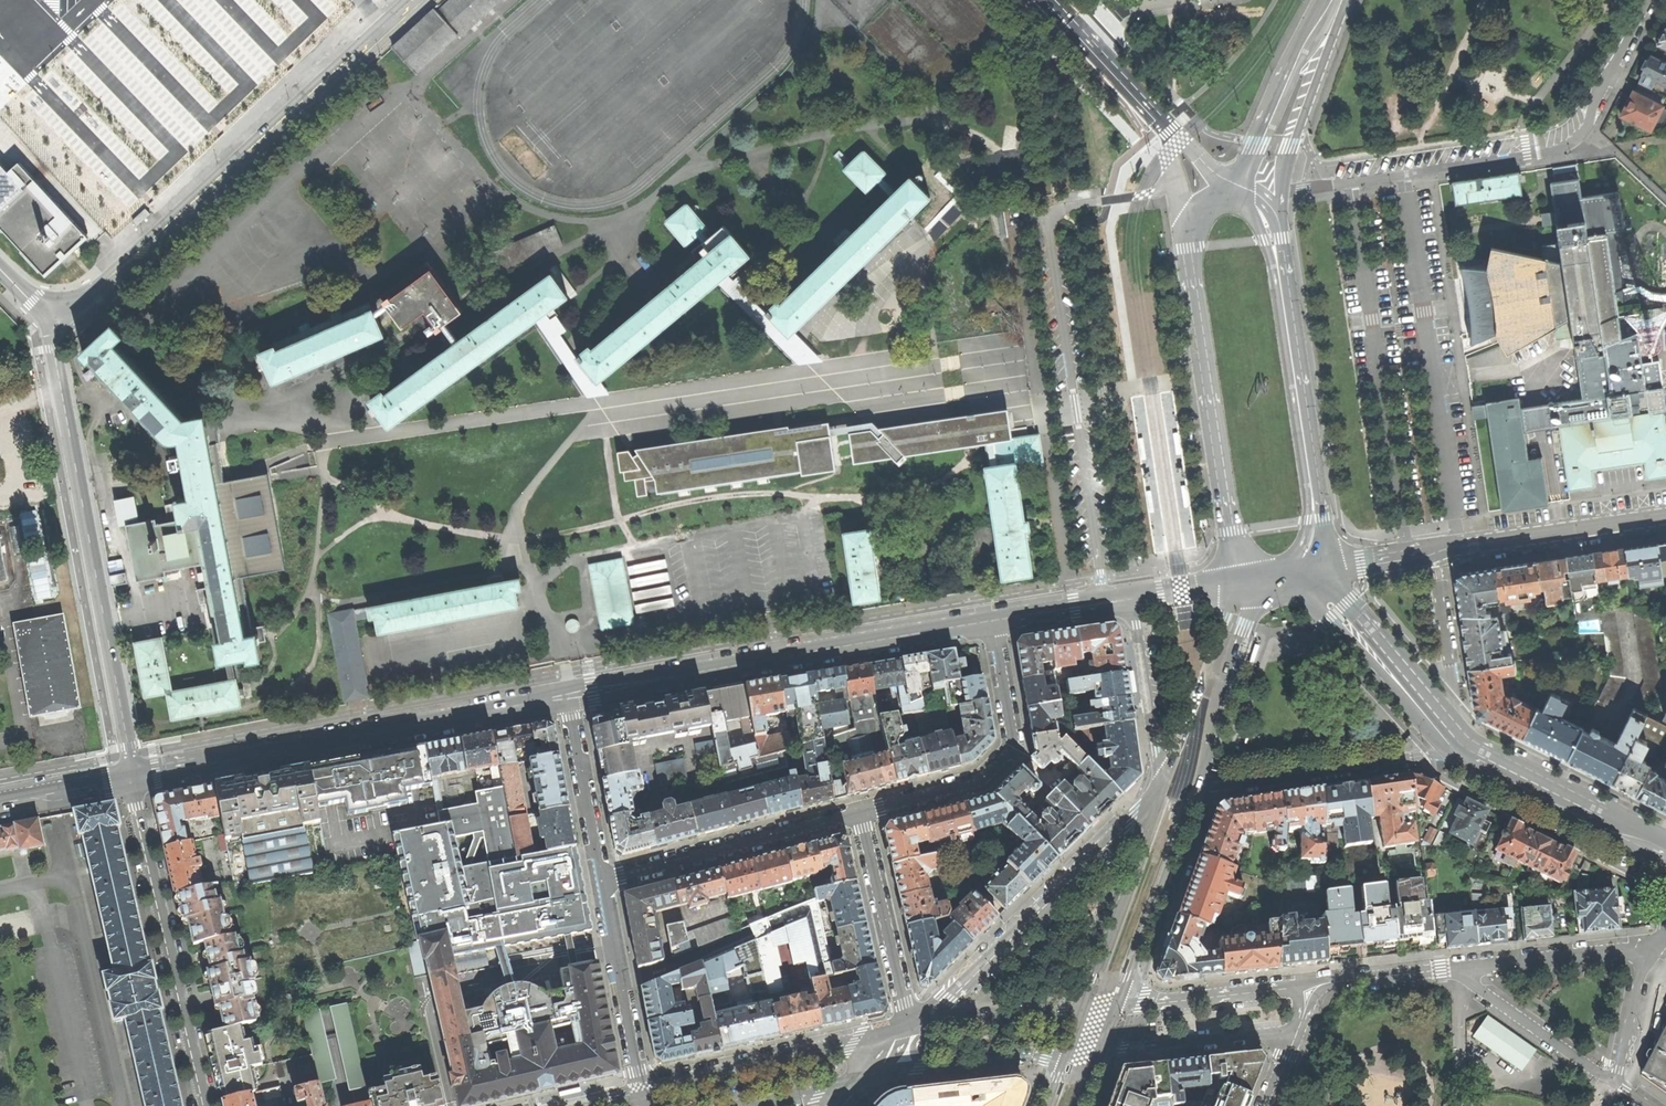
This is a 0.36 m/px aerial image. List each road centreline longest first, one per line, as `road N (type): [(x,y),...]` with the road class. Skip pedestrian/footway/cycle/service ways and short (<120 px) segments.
road 1 (unclassified): [(1174,175),(1147,194),(1069,208),(1049,222),(1103,603)]
road 2 (residential): [(413,0),(93,292),(58,316)]
road 3 (residential): [(58,316),(51,350),(131,778)]
road 4 (residential): [(1283,192),(1571,142),(1590,123),(1650,0)]
road 5 (residential): [(567,696),(131,778)]
road 6 (residential): [(993,621),(567,696)]
road 7 (residential): [(1164,788),(913,1031)]
road 8 (secondary): [(1186,248),(1238,581)]
road 9 (residential): [(205,1105),(131,778)]
road 10 (secondary): [(1317,570),(1324,524),(1282,239)]
road 11 (residential): [(993,621),(1008,755),(971,783),(858,812)]
road 12 (tertiary): [(913,1031),(642,1091)]
road 13 (unclassified): [(1197,789),(1460,745)]
road 14 (residential): [(858,812),(603,884)]
road 15 (residential): [(1431,551),(1665,517)]
road 16 (secondary): [(1164,788),(1085,1009)]
road 17 (secondary): [(1665,853),(1460,745)]
road 18 (secondary): [(1118,1006),(1197,789)]
road 19 (secondary): [(1460,745),(1339,612),(1317,570)]
road 20 (residential): [(913,1031),(858,812)]
road 21 (secondary): [(1197,789),(1266,578)]
road 22 (secondary): [(1238,581),(1164,788)]
road 23 (residential): [(642,1091),(603,884)]
road 24 (tertiary): [(864,1081),(1067,1055)]
road 25 (secondary): [(1325,0),(1232,182)]
road 26 (secondary): [(1283,192),(1343,0)]
road 27 (residential): [(1315,984),(1118,1006)]
road 28 (residential): [(1104,1051),(1299,1029)]
road 29 (residential): [(1460,745),(1431,551)]
road 30 (unclassified): [(1465,968),(1475,987),(1615,1084)]
road 31 (unclassified): [(1132,599),(1164,788)]
road 32 (residential): [(603,884),(567,696)]
road 33 (residential): [(1648,948),(1465,968)]
road 34 (tertiary): [(1085,1009),(913,1031)]
road 35 (residential): [(1465,968),(1315,984)]
road 36 (unclassified): [(1615,1084),(1648,948)]
road 37 (residential): [(131,778),(0,802)]
road 38 (secondary): [(1164,133),(1078,37)]

